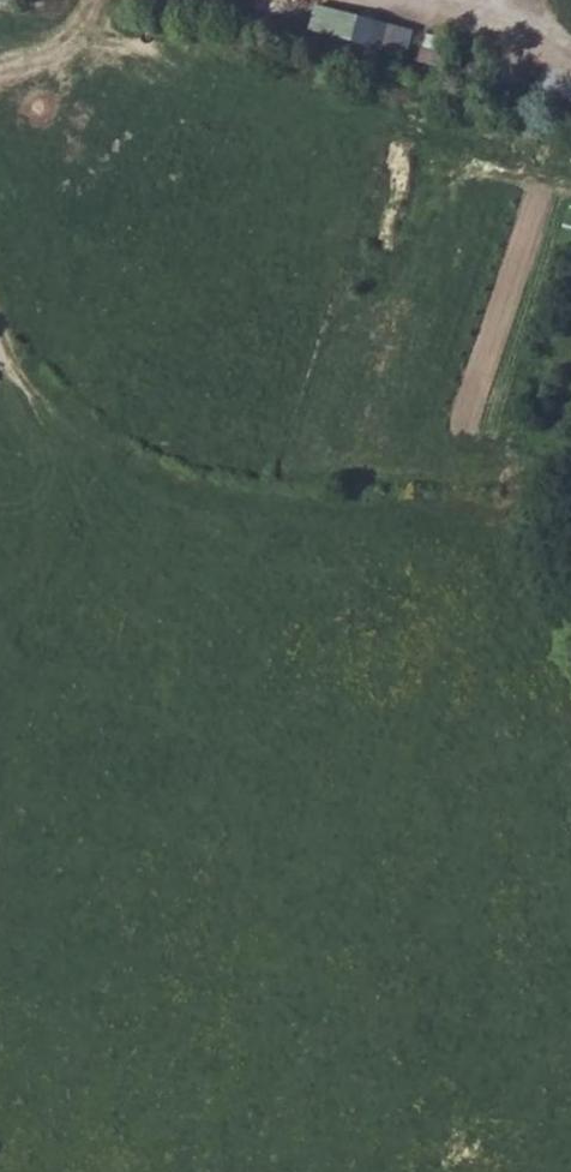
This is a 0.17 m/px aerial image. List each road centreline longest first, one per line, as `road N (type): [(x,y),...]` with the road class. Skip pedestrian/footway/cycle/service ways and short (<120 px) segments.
road 1 (track): [(570,54),(427,8),(332,0)]

